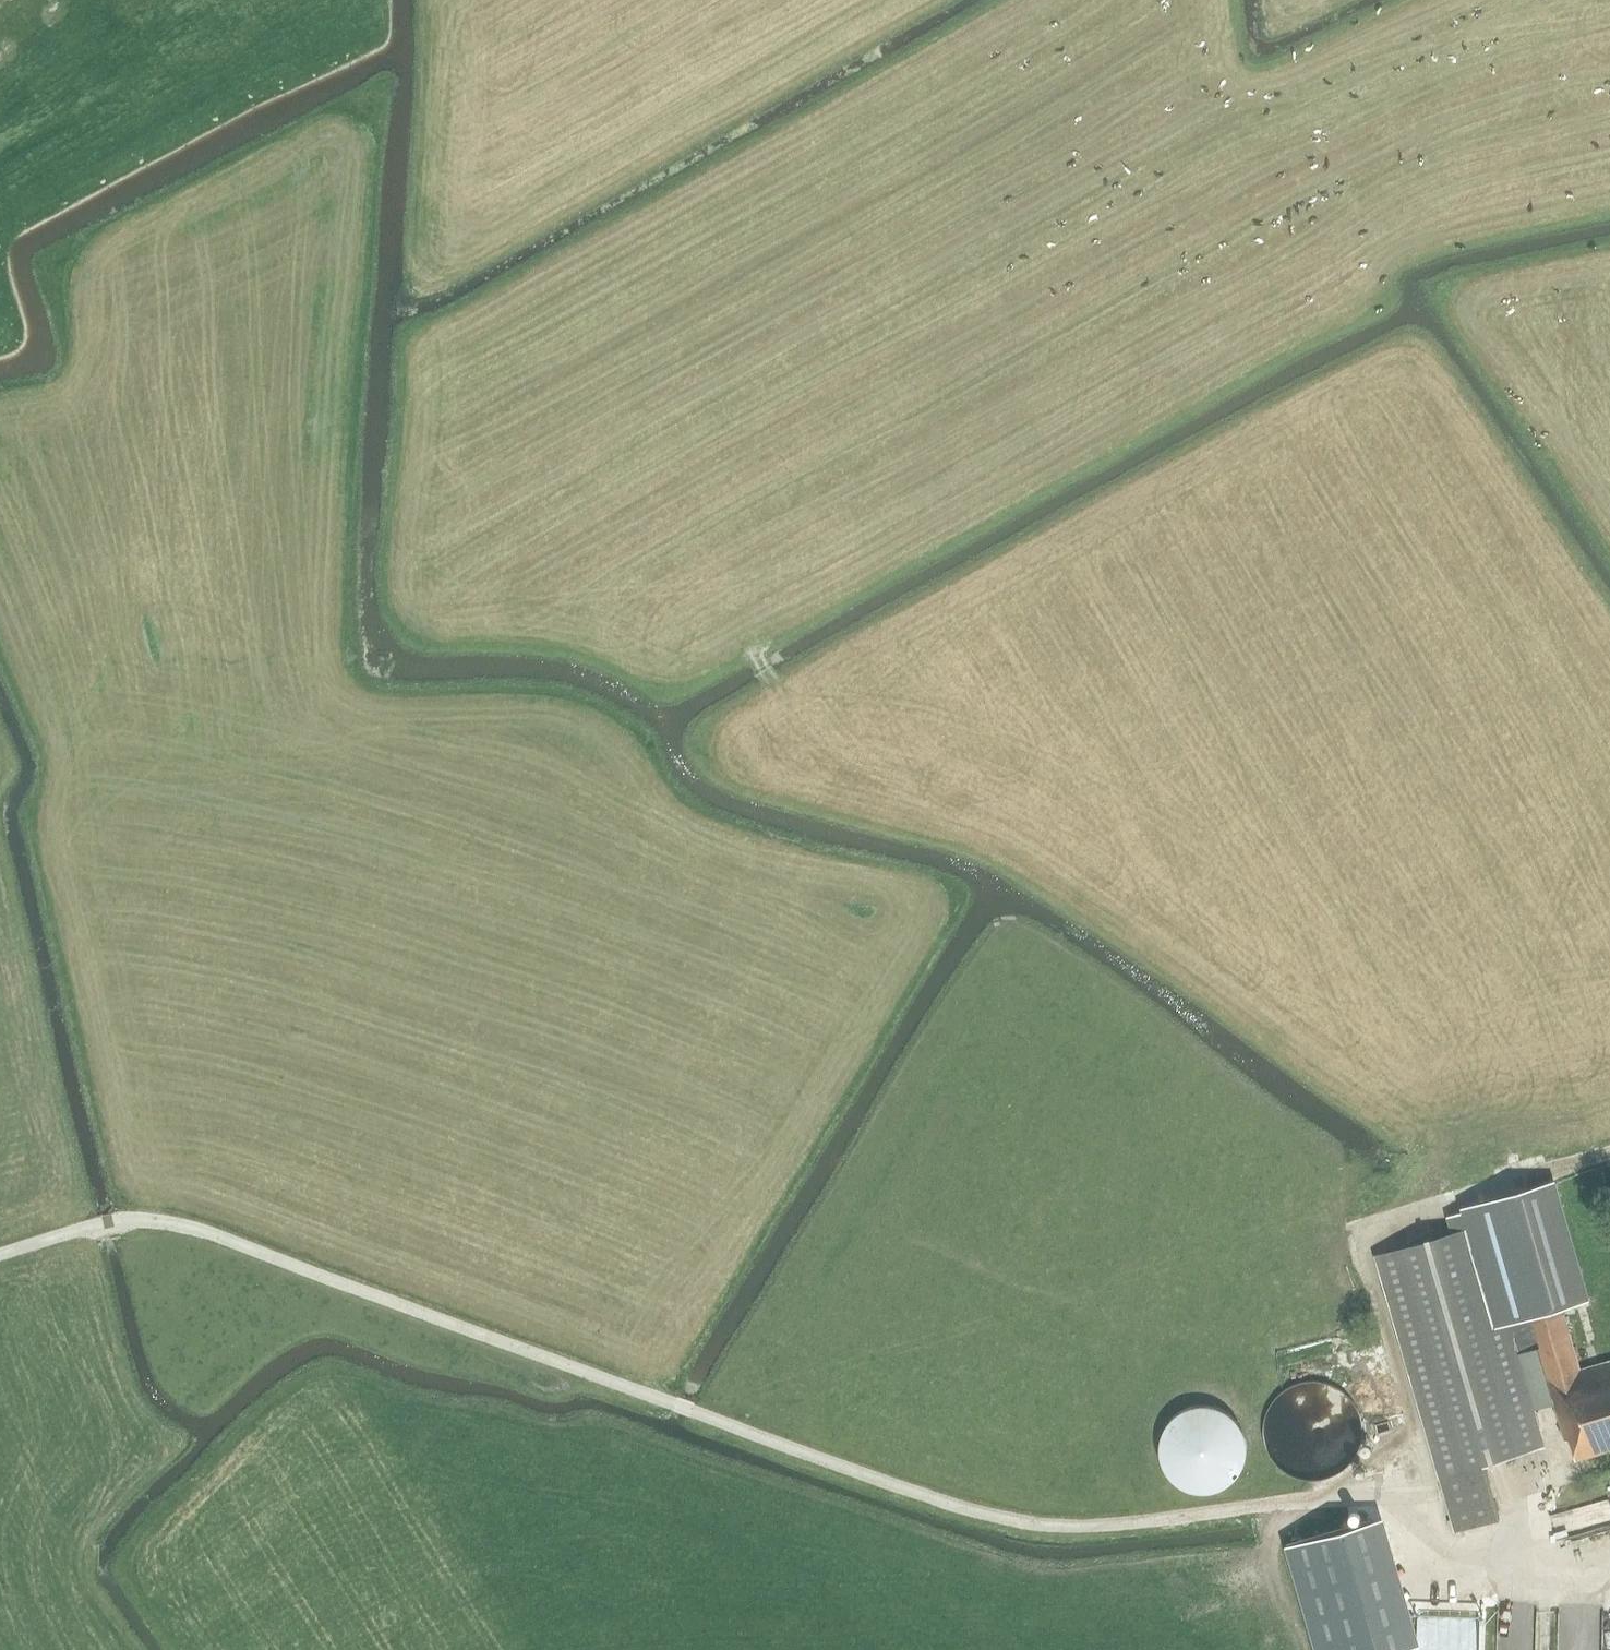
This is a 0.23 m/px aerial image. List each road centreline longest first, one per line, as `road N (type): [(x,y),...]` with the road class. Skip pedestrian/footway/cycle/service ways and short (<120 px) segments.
road 1 (track): [(1609,1154),(1359,1228),(1435,1486),(1409,1517)]

